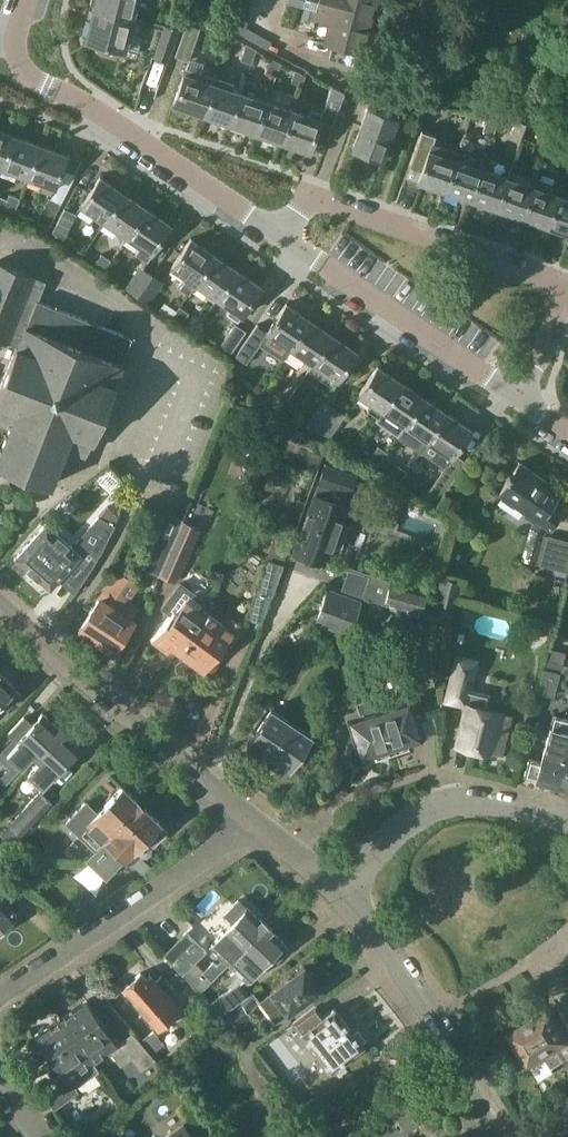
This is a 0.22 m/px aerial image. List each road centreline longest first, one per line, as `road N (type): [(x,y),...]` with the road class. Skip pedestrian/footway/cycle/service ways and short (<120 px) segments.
road 1 (residential): [(281,235),(308,195),(542,274),(565,290),(518,396)]
road 2 (residential): [(281,235),(25,70),(15,44),(28,0)]
road 3 (residential): [(252,820),(0,607)]
road 4 (residential): [(0,996),(252,820)]
road 5 (residential): [(501,1136),(440,1030),(337,891)]
road 6 (residential): [(518,396),(281,235)]
road 7 (residential): [(337,891),(414,816),(446,801),(479,799),(567,823)]

